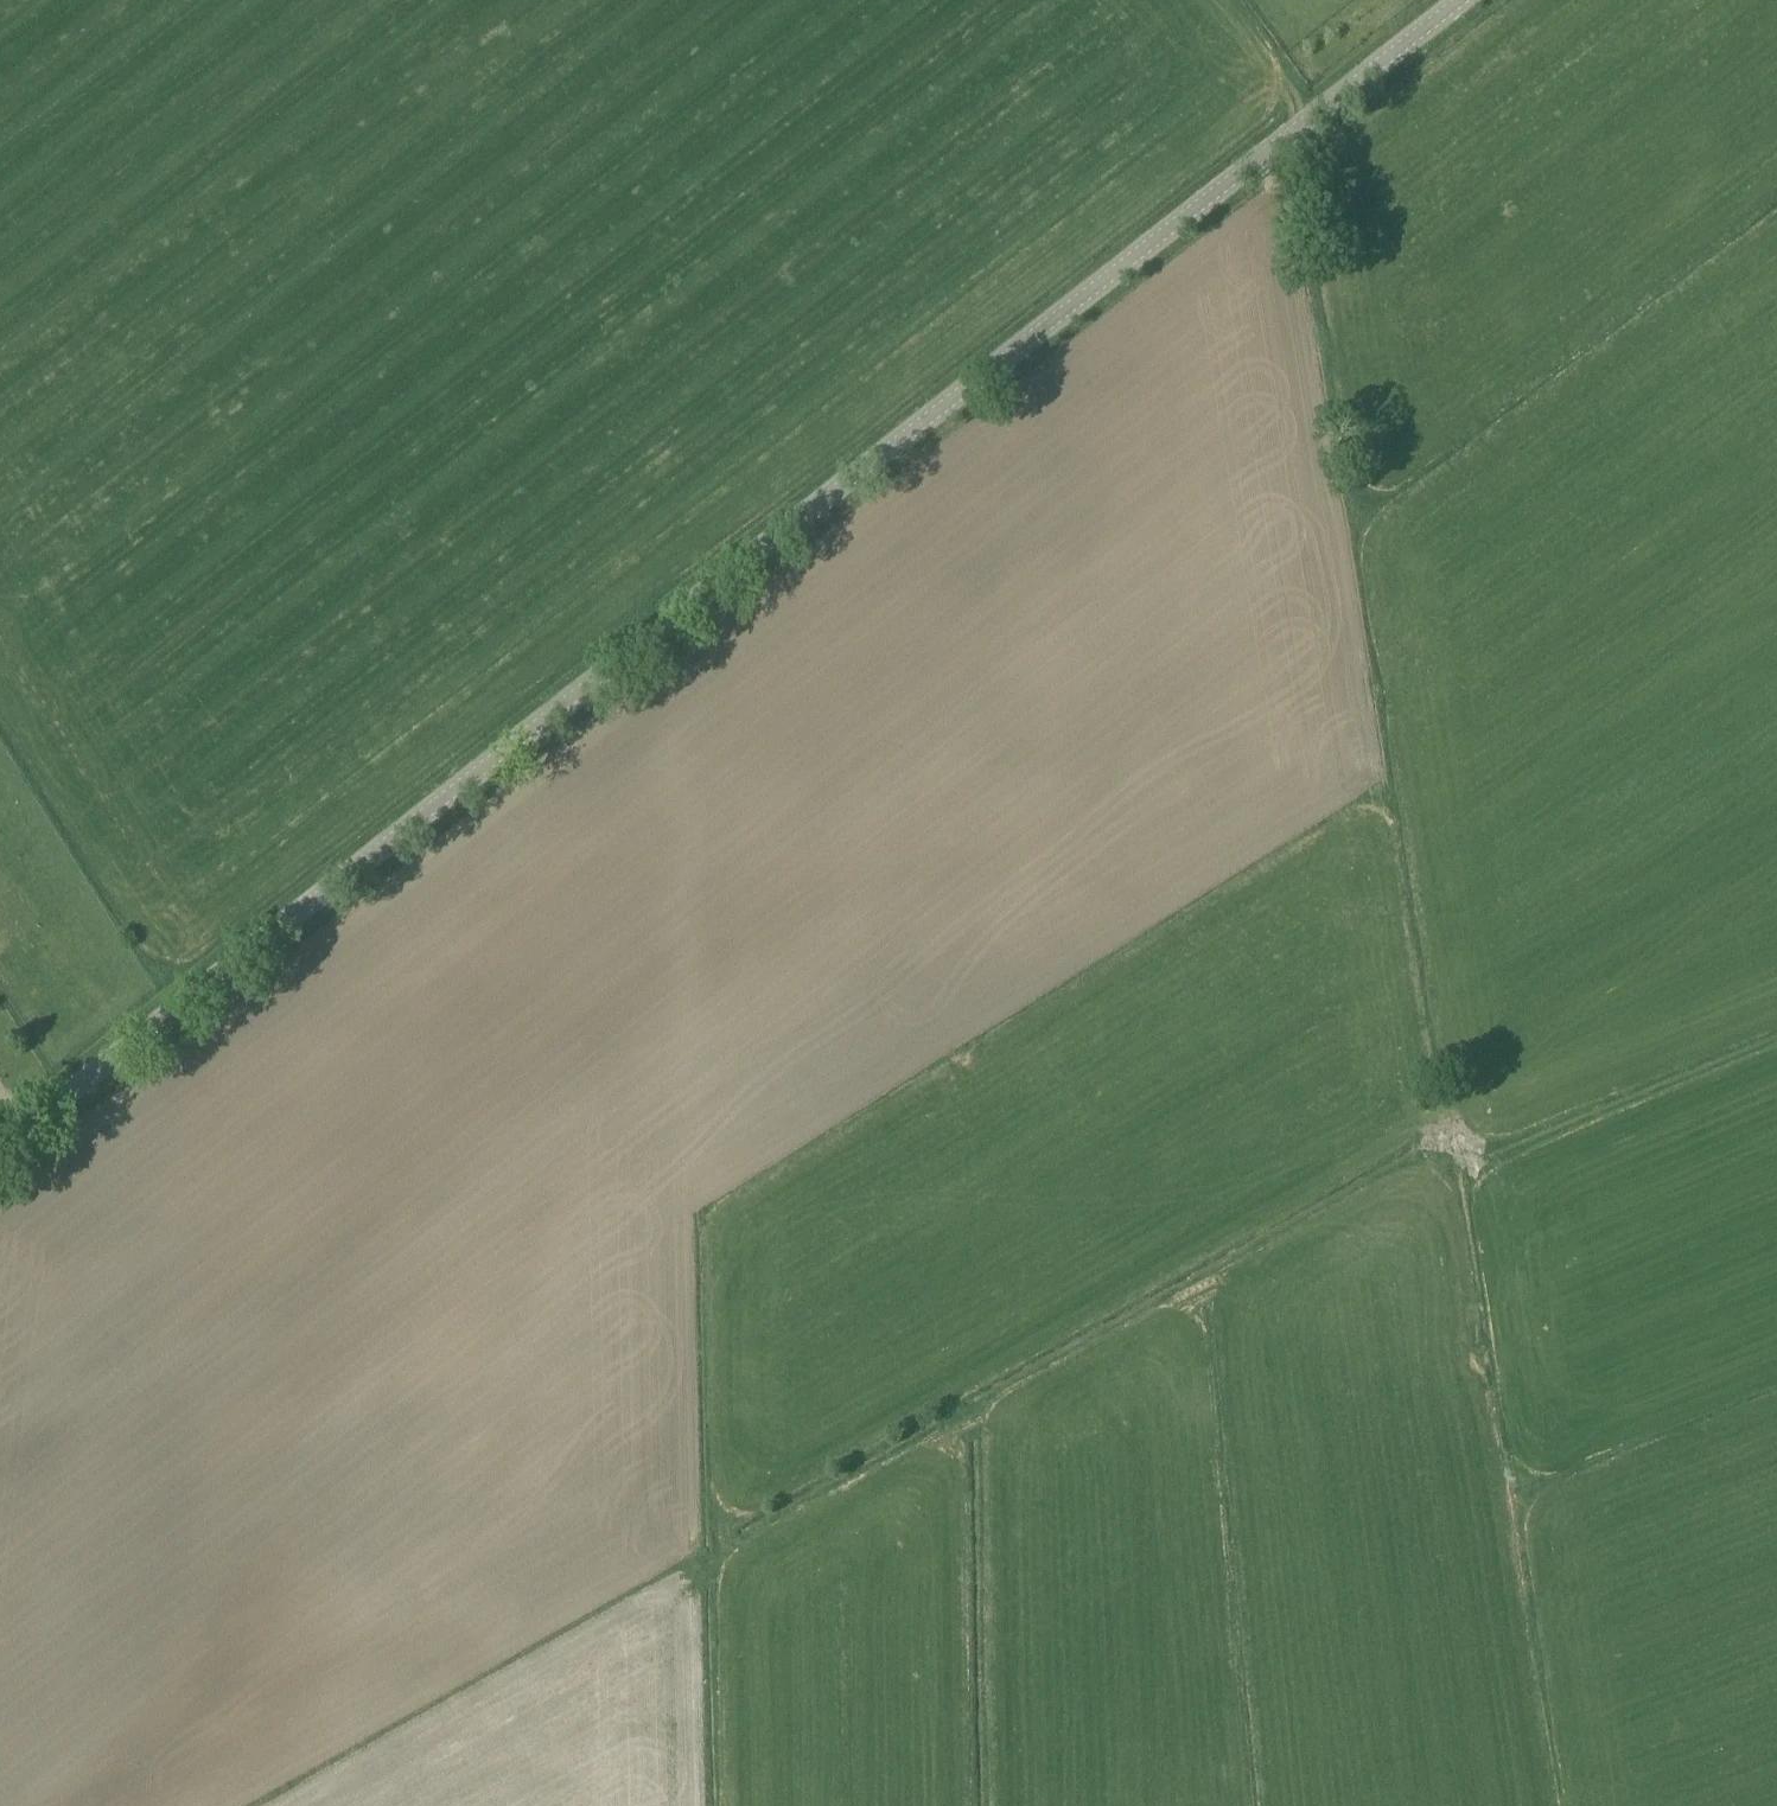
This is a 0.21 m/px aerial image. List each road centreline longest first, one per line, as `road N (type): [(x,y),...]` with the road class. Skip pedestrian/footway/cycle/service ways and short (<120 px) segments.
road 1 (tertiary): [(0,1146),(1462,0)]

